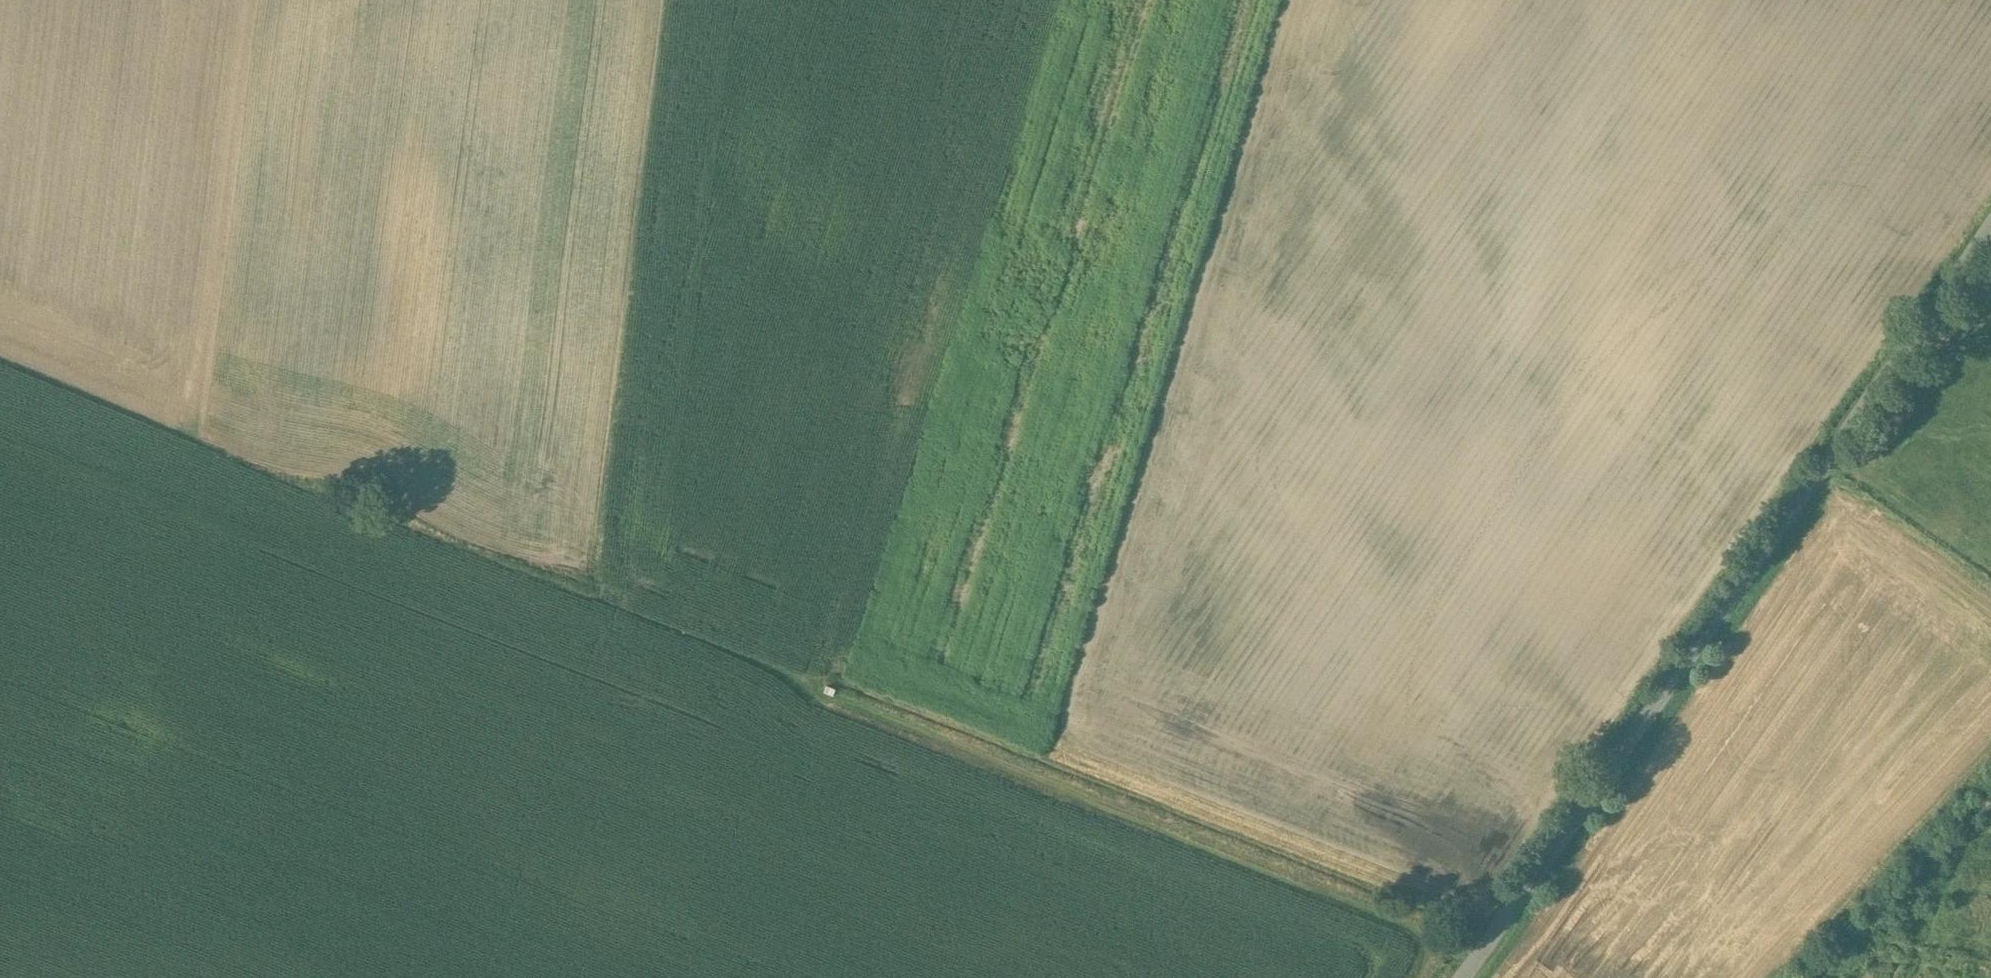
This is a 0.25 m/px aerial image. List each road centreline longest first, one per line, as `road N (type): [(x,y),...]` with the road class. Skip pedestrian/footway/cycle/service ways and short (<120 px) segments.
road 1 (unclassified): [(1462,977),(1990,221)]

